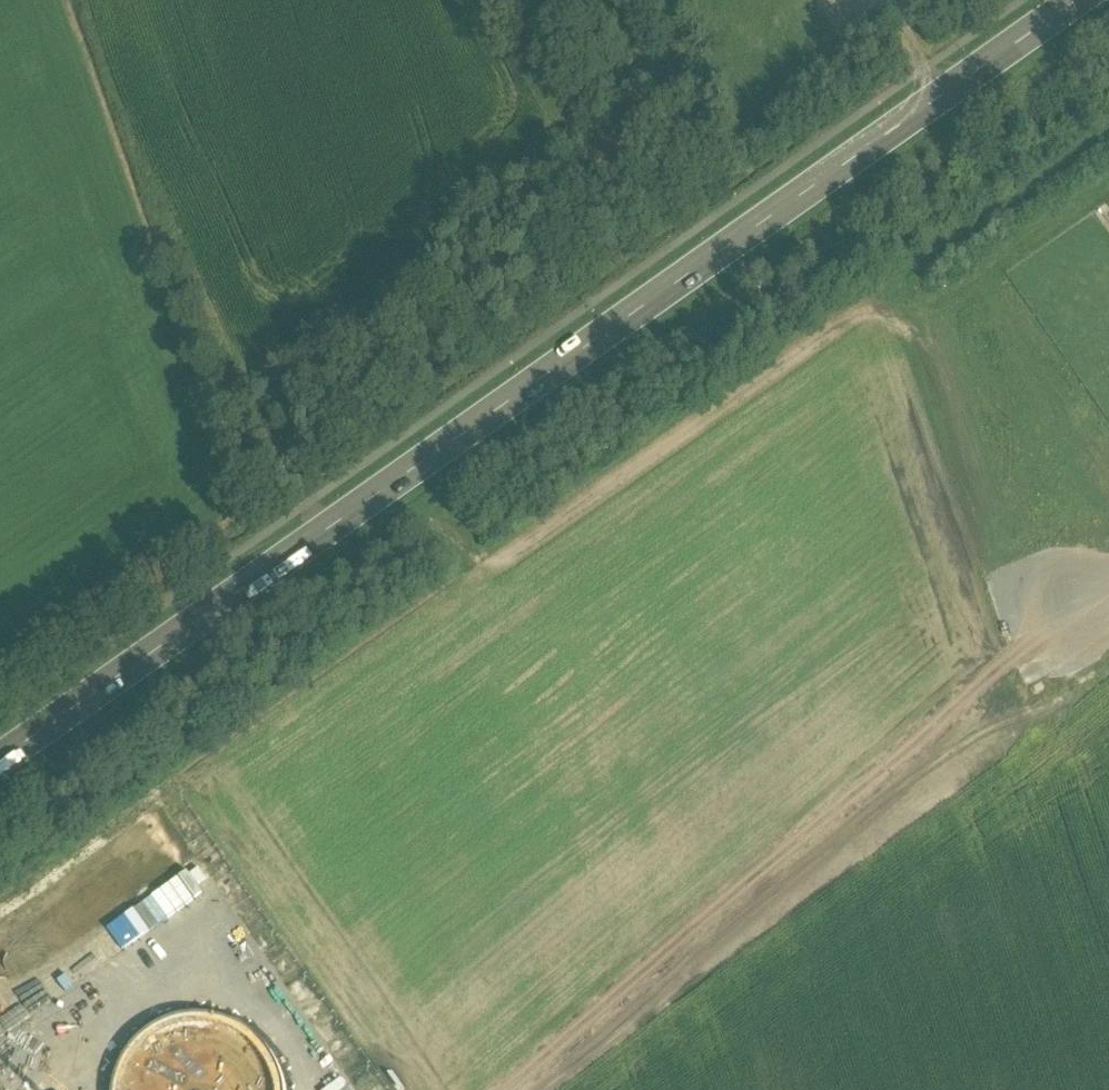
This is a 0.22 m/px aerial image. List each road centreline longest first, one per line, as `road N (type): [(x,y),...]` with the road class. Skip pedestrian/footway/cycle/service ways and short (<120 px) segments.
road 1 (secondary): [(0,762),(1080,0)]
road 2 (residential): [(1108,614),(534,1017),(406,1043)]

